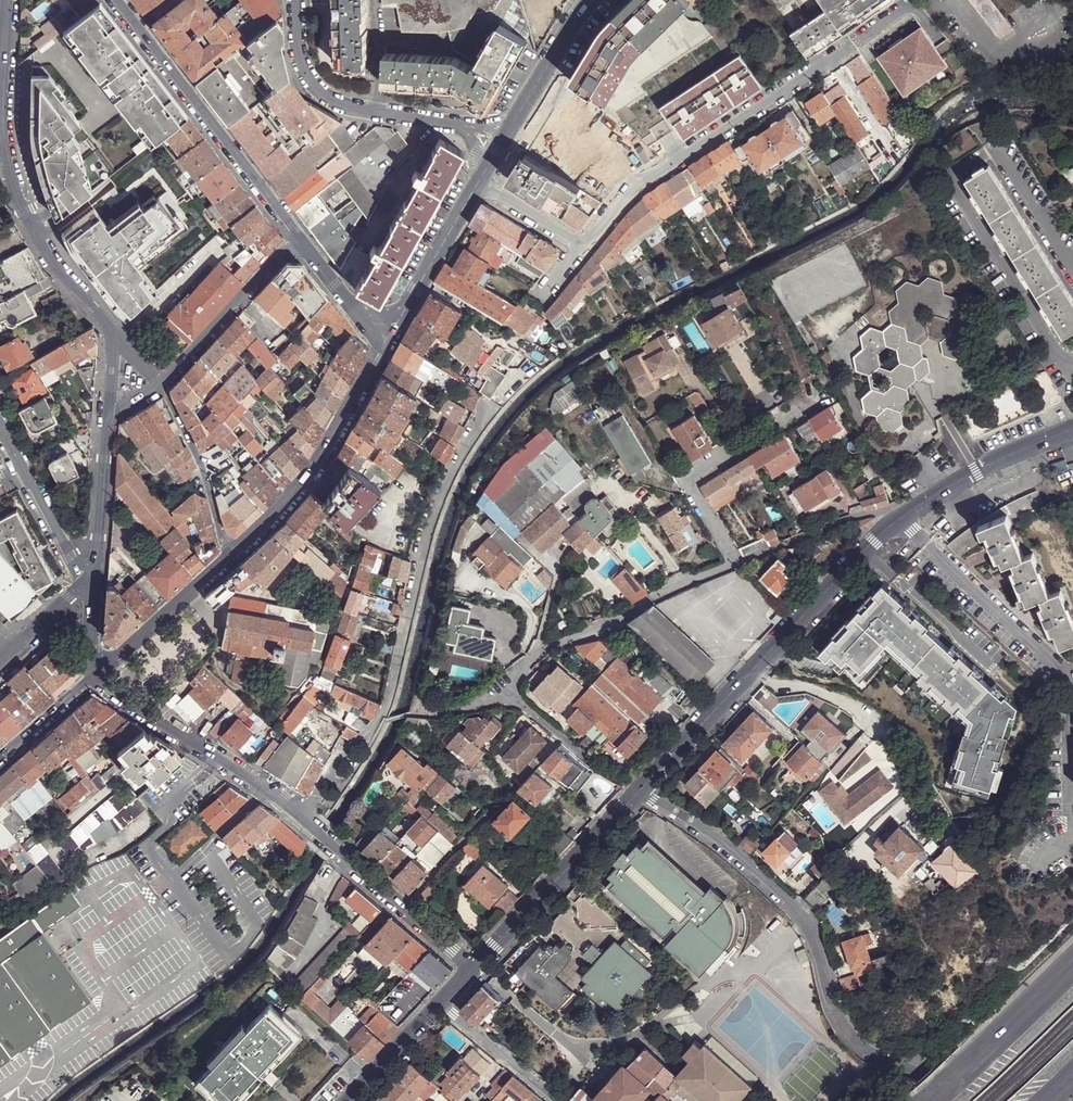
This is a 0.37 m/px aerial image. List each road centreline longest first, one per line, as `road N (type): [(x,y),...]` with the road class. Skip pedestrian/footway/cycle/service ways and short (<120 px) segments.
road 1 (residential): [(641,791),(713,838),(805,921),(850,1039),(875,1060),(989,1100)]
road 2 (residential): [(306,821),(385,709),(426,539),(493,403)]
road 3 (residential): [(905,509),(641,791)]
road 4 (residential): [(582,247),(625,193),(855,44)]
road 5 (tertiary): [(4,0),(9,167),(39,242),(100,314)]
road 6 (tertiary): [(299,239),(114,0)]
road 7 (tertiary): [(233,550),(316,461),(386,330)]
road 8 (residential): [(507,691),(533,657),(556,644),(735,565)]
road 9 (residential): [(735,565),(688,479),(822,396)]
road 10 (residential): [(296,0),(302,65),(322,94),(360,111),(466,131)]
road 11 (residential): [(641,791),(477,967)]
road 12 (residential): [(100,669),(177,736),(267,789)]
road 13 (tertiary): [(299,239),(161,384)]
road 14 (residential): [(1072,428),(905,509)]
road 15 (residential): [(161,384),(233,550)]
road 16 (residential): [(735,565),(845,521),(905,509)]
road 17 (tertiary): [(100,669),(233,550)]
road 18 (residential): [(0,428),(87,579)]
road 19 (tertiary): [(386,330),(477,185)]
road 20 (residential): [(507,691),(589,760),(641,791)]
road 21 (tertiary): [(108,420),(87,579)]
road 22 (residential): [(443,1006),(558,1100)]
road 23 (tertiary): [(513,123),(592,0)]
road 24 (tertiary): [(0,758),(100,669)]
road 25 (residential): [(306,821),(405,906)]
road 26 (residential): [(443,1006),(353,1100)]
road 27 (tertiary): [(386,330),(334,285),(299,239)]
road 28 (residential): [(405,906),(488,815)]
road 29 (residential): [(582,247),(477,185)]

